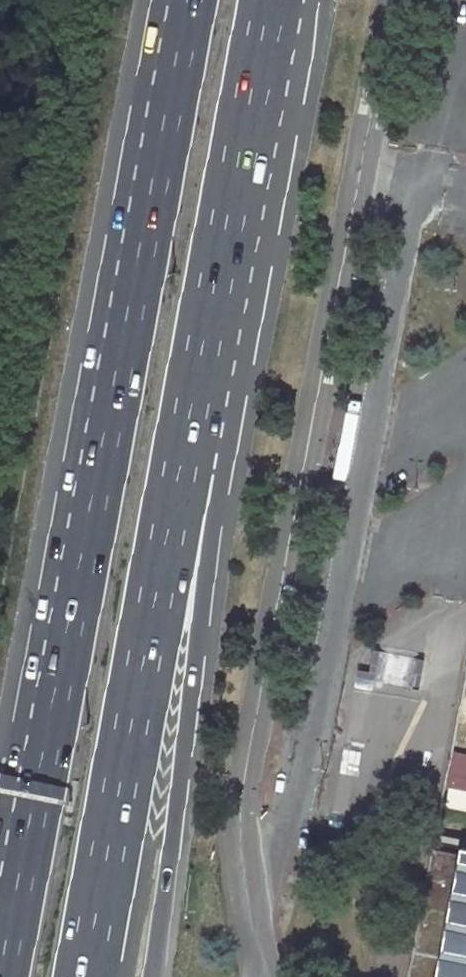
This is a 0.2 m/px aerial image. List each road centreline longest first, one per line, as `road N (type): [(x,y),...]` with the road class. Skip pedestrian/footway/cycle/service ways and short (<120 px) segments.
road 1 (residential): [(263,976),(240,877),(239,772),(392,0)]
road 2 (trunk): [(183,0),(0,966)]
road 3 (trunk): [(84,976),(247,154)]
road 4 (trunk): [(152,976),(225,439),(247,154)]
road 5 (trunk): [(247,154),(275,0)]

